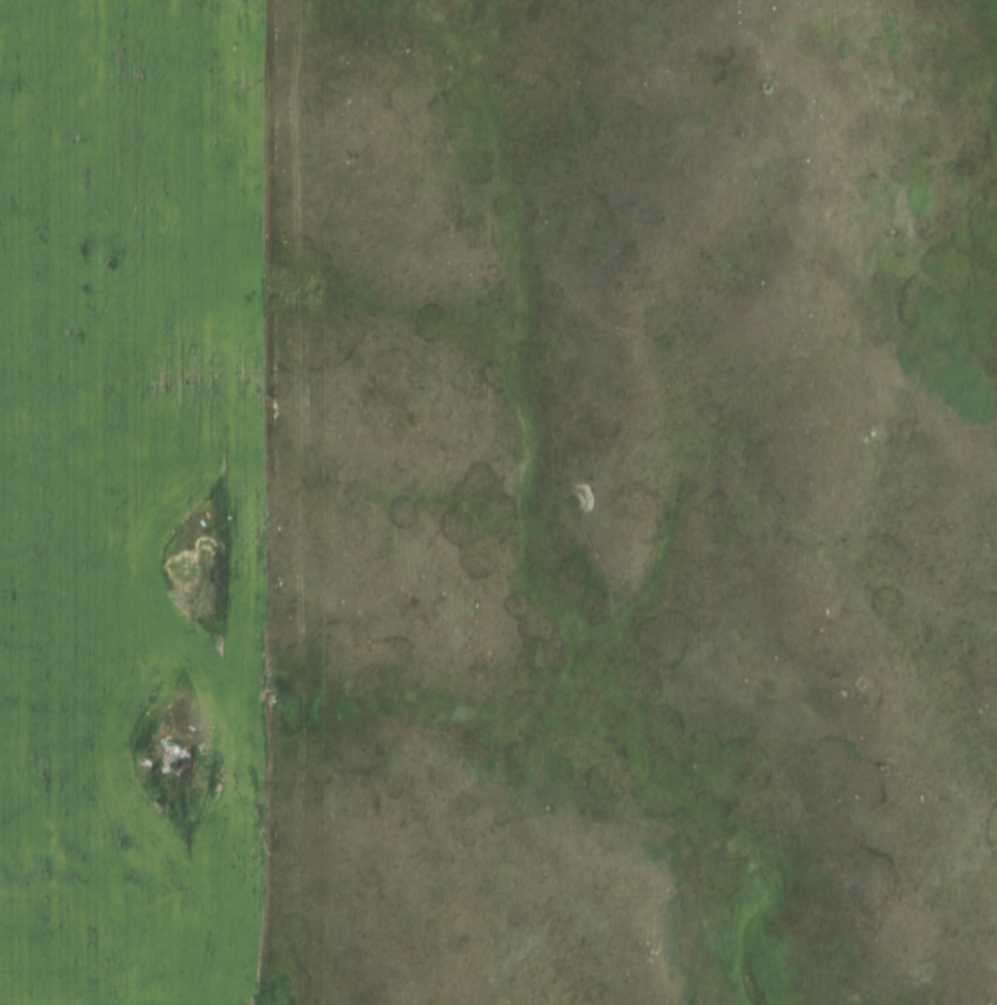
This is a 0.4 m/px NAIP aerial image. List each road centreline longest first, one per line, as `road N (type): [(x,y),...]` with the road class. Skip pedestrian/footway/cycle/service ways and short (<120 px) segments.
road 1 (track): [(0,766),(117,780),(158,766)]

